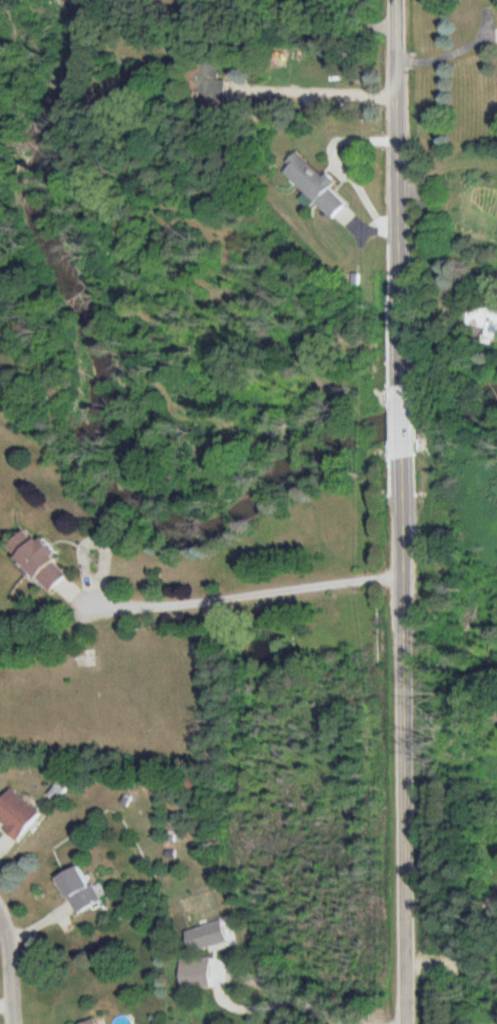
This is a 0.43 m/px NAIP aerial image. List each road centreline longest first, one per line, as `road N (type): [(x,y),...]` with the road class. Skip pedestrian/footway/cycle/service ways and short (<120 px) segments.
road 1 (residential): [(402,1023),(396,0)]
road 2 (residential): [(0,907),(13,936),(18,1023)]

